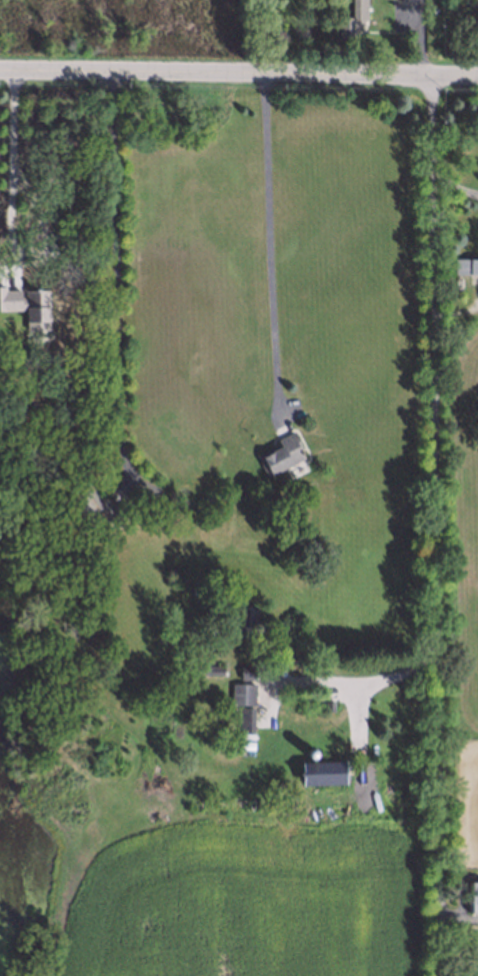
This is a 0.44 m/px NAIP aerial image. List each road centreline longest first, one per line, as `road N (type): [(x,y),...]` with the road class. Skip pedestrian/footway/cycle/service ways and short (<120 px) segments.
road 1 (tertiary): [(0,78),(477,83)]

